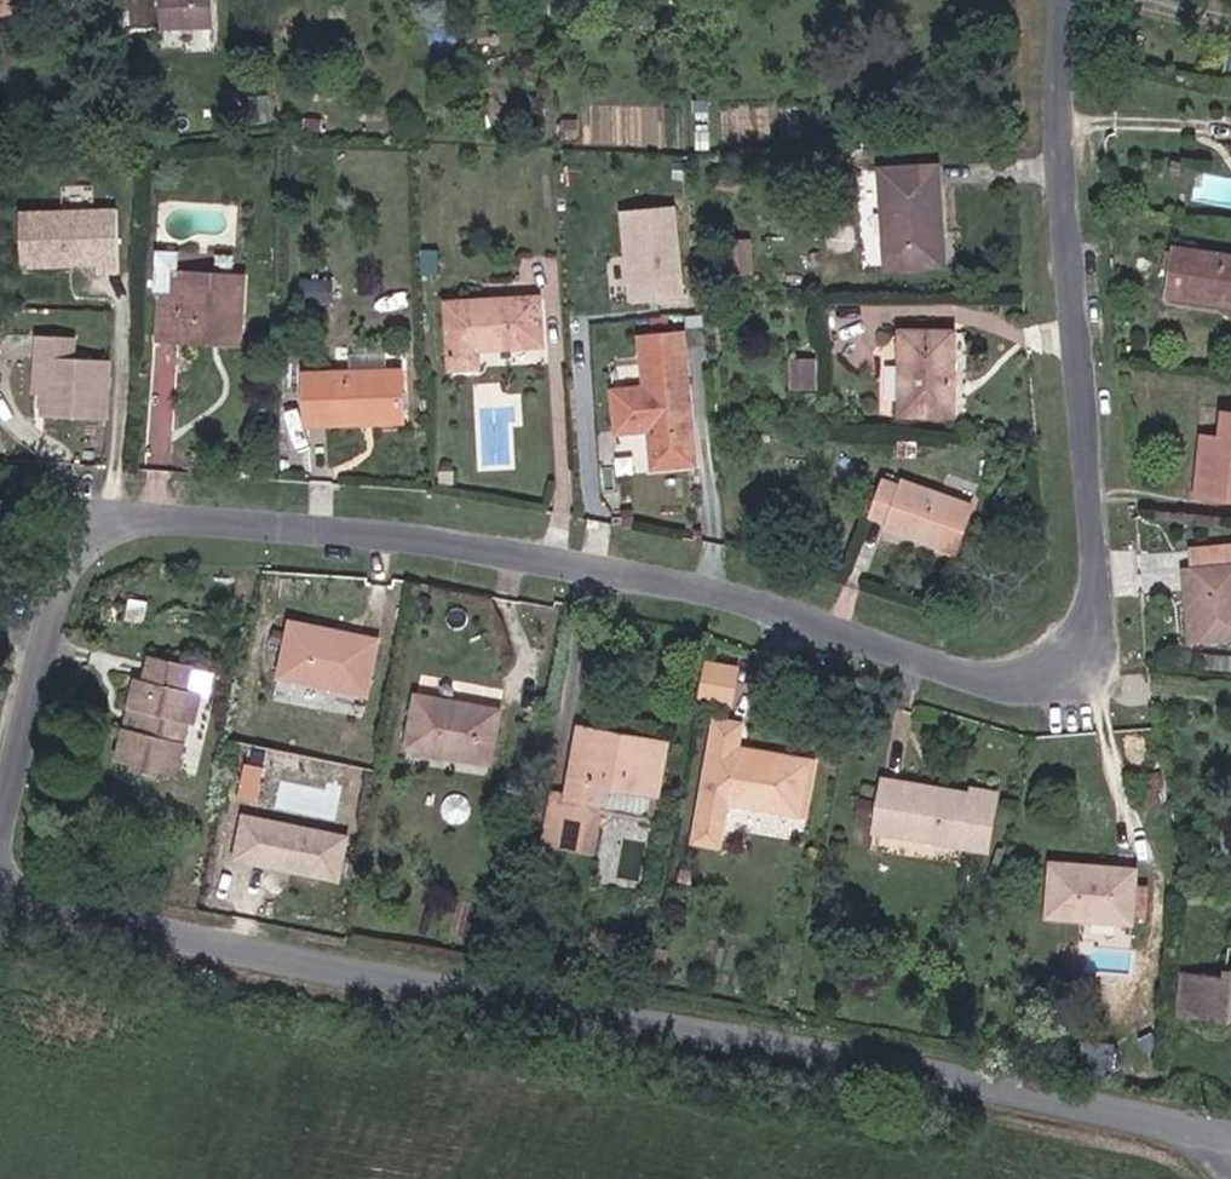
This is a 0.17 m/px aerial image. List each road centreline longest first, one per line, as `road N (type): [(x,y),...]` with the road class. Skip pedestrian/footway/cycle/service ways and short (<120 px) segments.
road 1 (residential): [(0,855),(50,610),(72,567),(146,518),(592,569),(1016,682),(1072,659),(1103,608),(1106,542),(1070,171),(1073,0)]
road 2 (tertiary): [(0,872),(546,1005),(1230,1114)]

